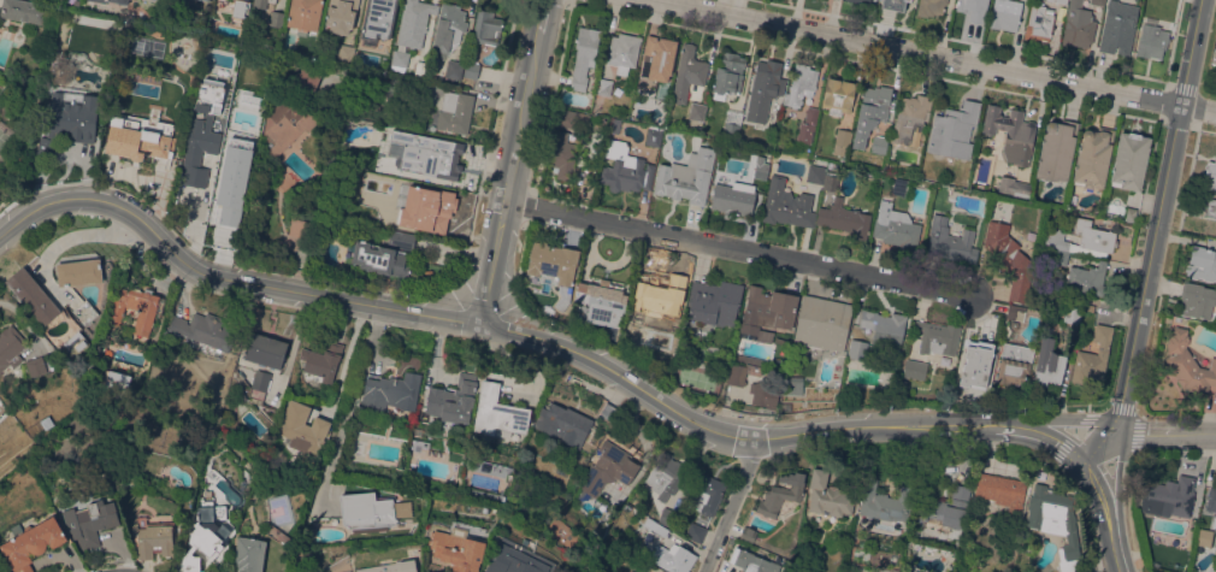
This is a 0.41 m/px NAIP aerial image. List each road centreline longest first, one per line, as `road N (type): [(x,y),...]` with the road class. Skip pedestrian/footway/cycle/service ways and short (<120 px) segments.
road 1 (residential): [(703,430),(592,364),(479,323),(209,277),(136,211),(89,200),(48,207),(0,243)]
road 2 (residential): [(1215,111),(659,0)]
road 3 (residential): [(973,297),(503,202)]
road 4 (tertiary): [(1135,360),(1202,0)]
road 5 (residential): [(479,323),(547,0)]
road 6 (residential): [(1032,425),(757,438)]
road 7 (residential): [(704,571),(757,438)]

